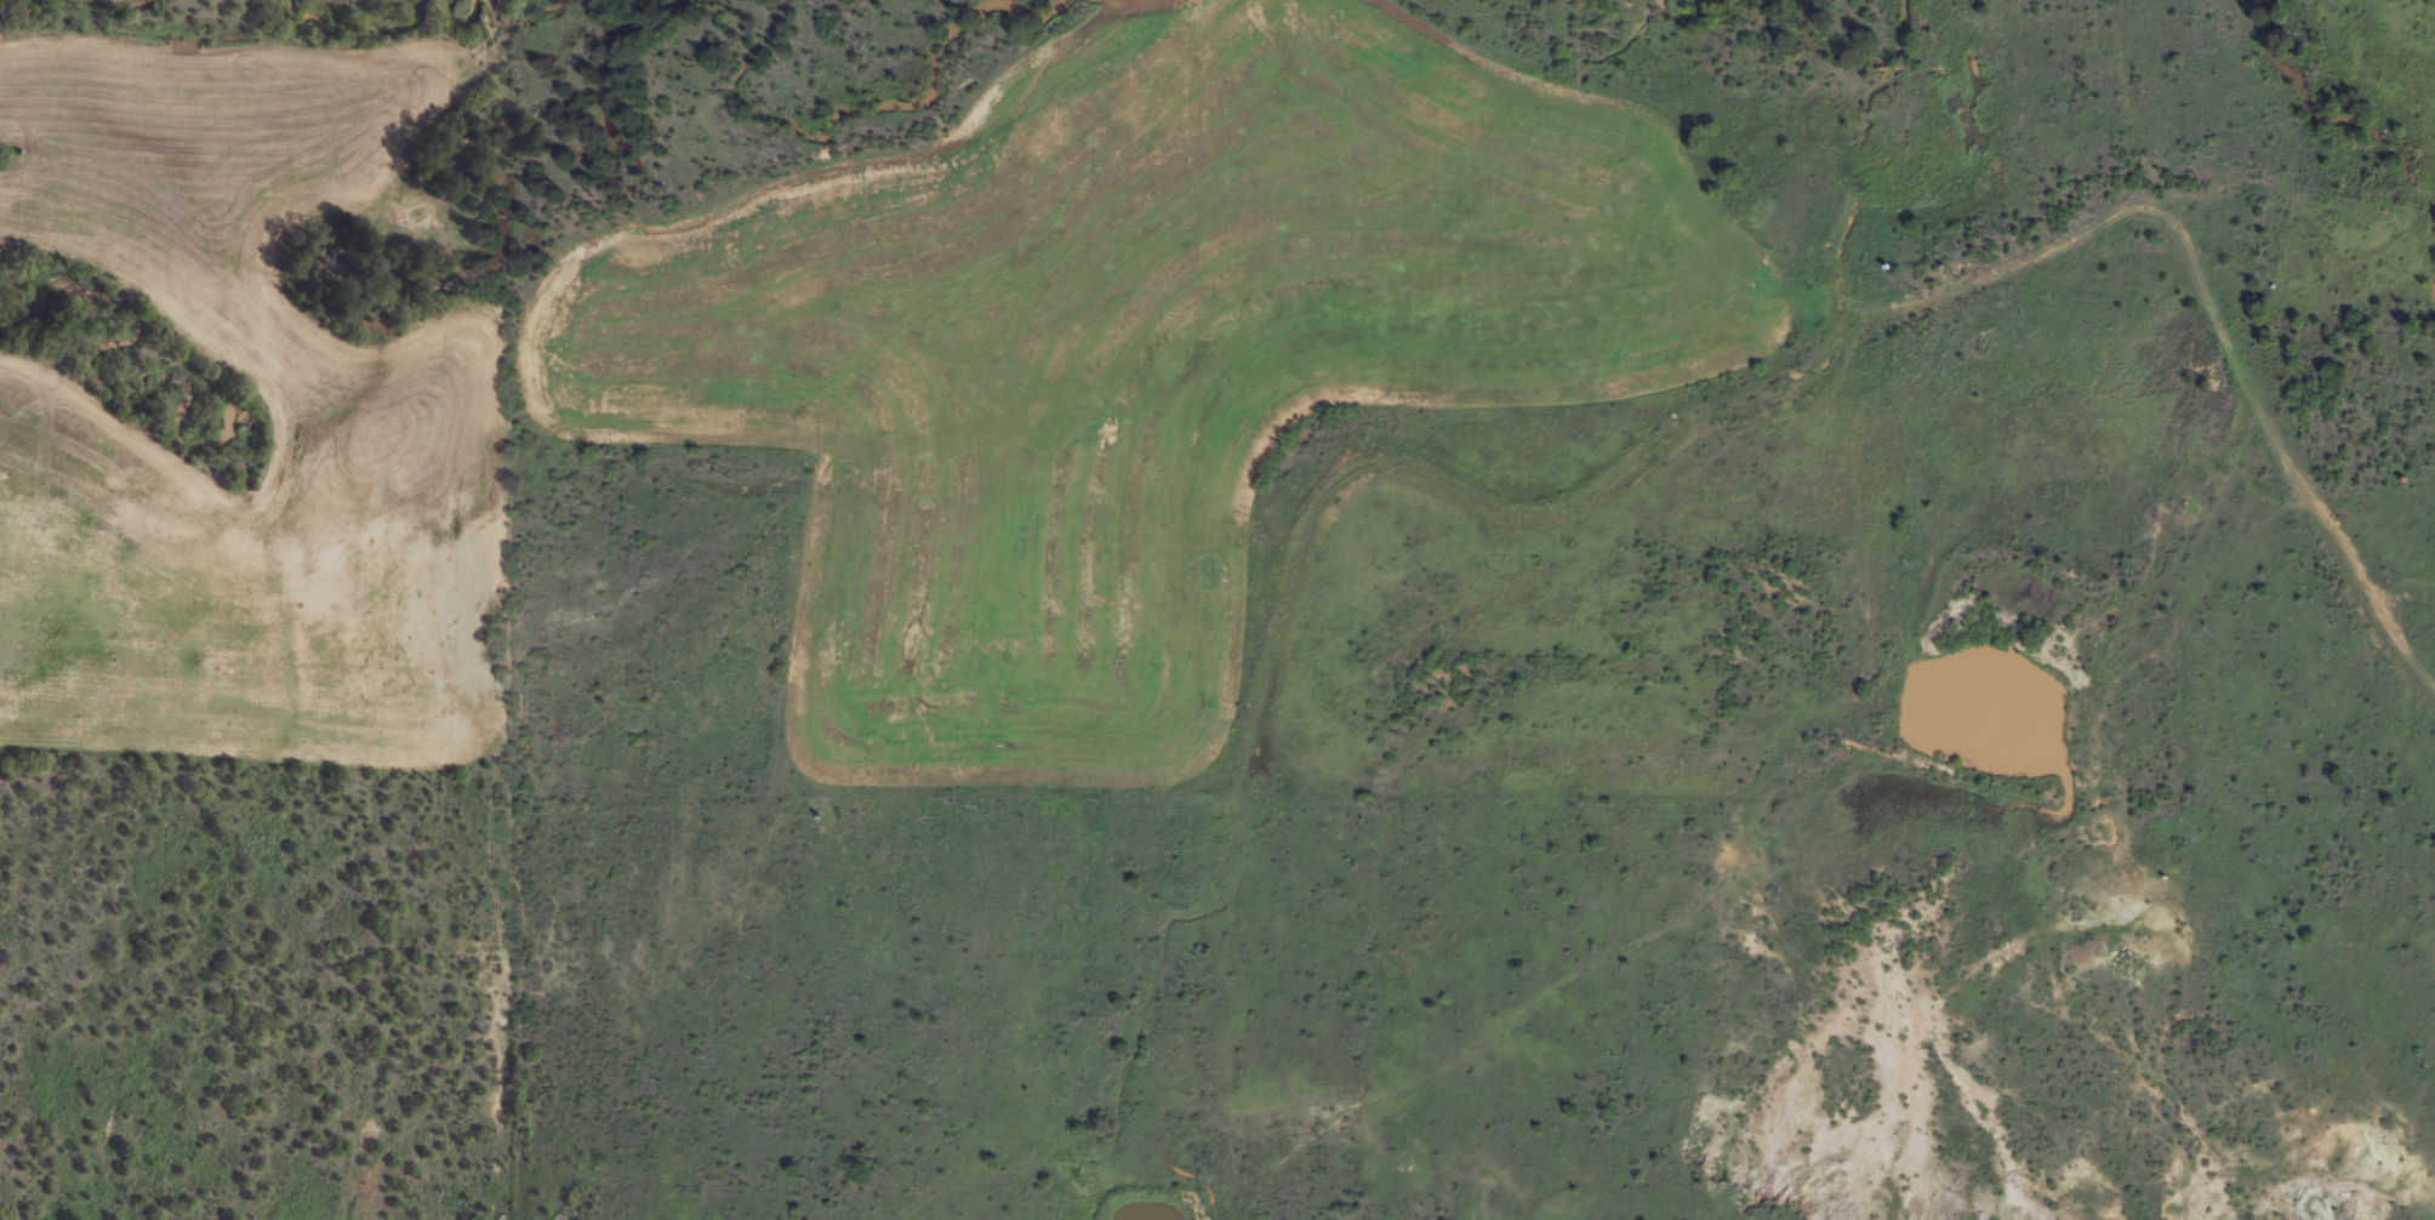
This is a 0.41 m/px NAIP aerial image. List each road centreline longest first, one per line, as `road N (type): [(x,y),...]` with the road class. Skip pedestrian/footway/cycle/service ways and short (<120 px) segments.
road 1 (residential): [(1927,298),(2100,255),(2162,280),(2292,515),(2378,640),(2434,694)]

